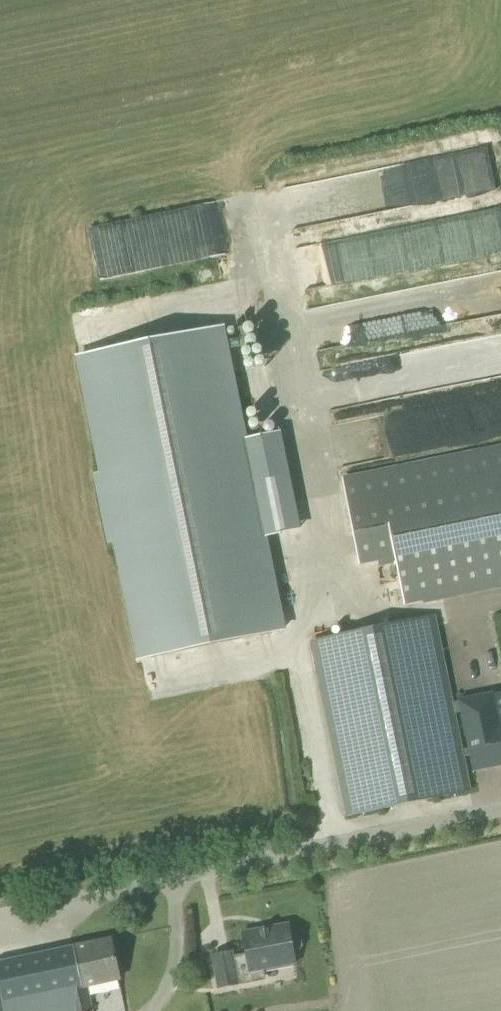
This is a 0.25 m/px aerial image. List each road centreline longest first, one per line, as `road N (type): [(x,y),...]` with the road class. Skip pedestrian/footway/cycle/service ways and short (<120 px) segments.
road 1 (unclassified): [(93,898),(500,814)]

